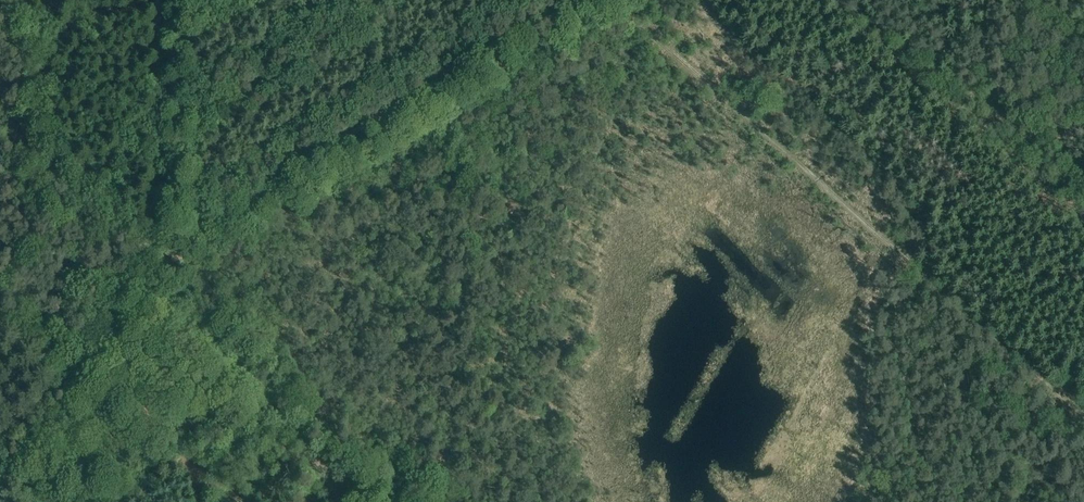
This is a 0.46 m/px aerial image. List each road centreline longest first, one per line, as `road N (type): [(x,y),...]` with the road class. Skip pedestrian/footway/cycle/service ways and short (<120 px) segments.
road 1 (track): [(615,0),(1083,414)]
road 2 (track): [(153,253),(563,0)]
road 3 (track): [(153,253),(132,248),(36,158),(0,16)]
road 4 (track): [(158,0),(153,253)]
road 5 (track): [(153,253),(0,435)]

